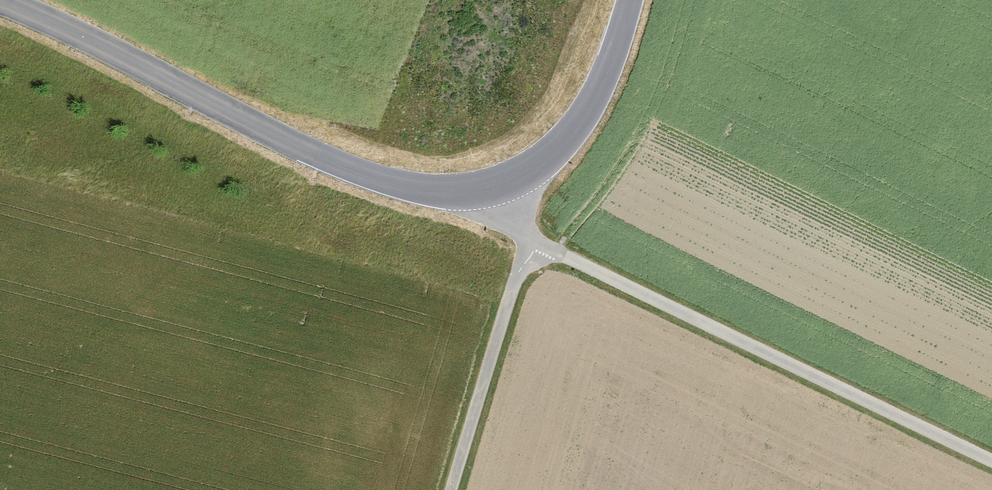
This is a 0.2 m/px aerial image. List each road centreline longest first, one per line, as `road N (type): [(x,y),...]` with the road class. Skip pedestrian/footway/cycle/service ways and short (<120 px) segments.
road 1 (tertiary): [(643,0),(610,95),(584,136),(552,167),(473,197),(373,181),(11,0)]
road 2 (track): [(528,242),(991,464)]
road 3 (track): [(452,489),(528,242),(512,188)]

